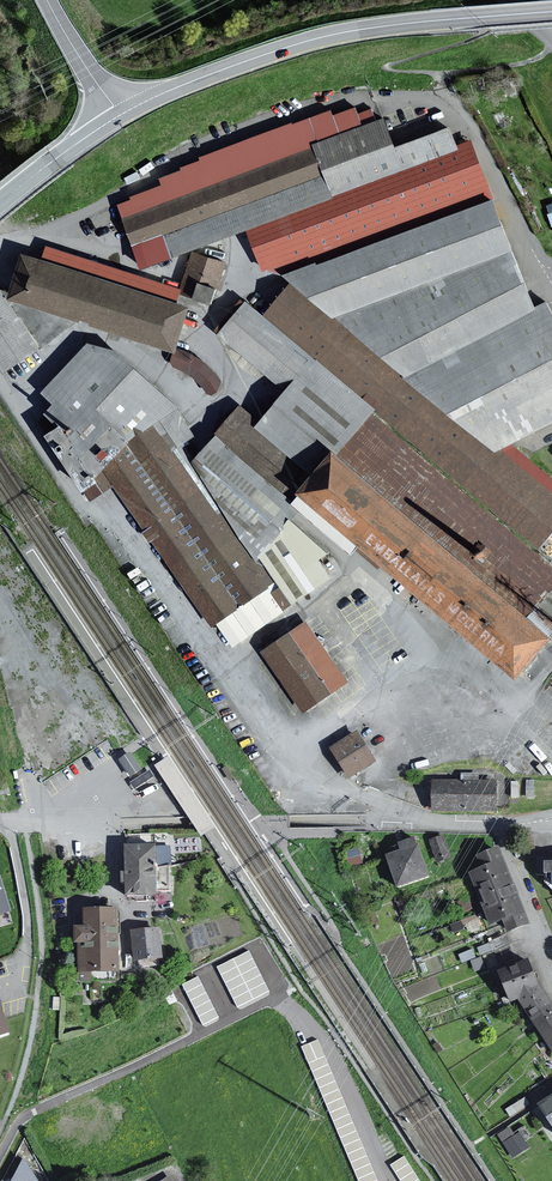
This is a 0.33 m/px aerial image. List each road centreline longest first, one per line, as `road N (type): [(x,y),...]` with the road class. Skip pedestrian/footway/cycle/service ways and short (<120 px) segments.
road 1 (tertiary): [(551,12),(336,35),(222,70),(120,115)]
road 2 (unclassified): [(551,287),(480,143),(446,102)]
road 3 (tertiary): [(120,115),(0,203)]
road 4 (residential): [(403,821),(551,826)]
road 5 (unclassified): [(551,46),(511,66),(444,75),(446,102)]
road 6 (unclassified): [(120,115),(47,0)]
road 7 (residential): [(0,823),(124,825)]

